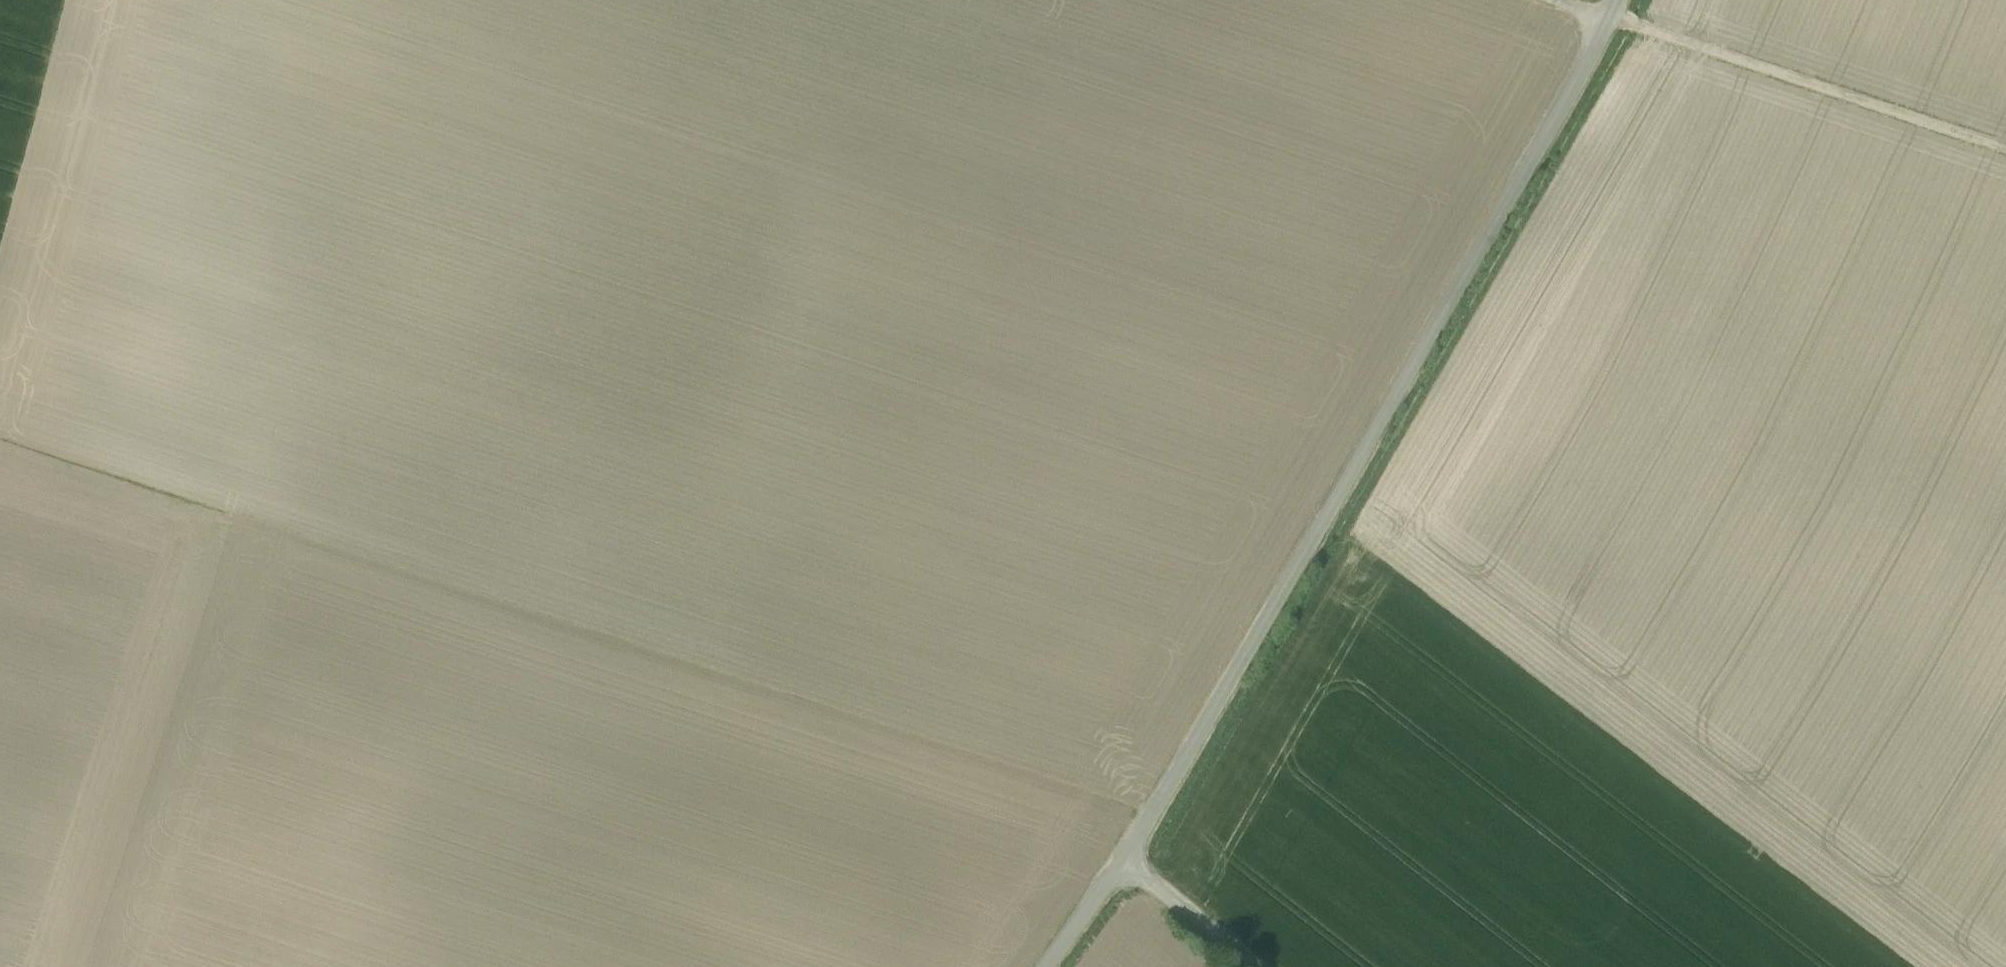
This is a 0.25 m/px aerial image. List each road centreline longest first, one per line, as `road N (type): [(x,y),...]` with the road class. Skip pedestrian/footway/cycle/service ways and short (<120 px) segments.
road 1 (unclassified): [(1124,853),(1445,334),(1615,6)]
road 2 (unclassified): [(1615,6),(2005,138)]
road 3 (unclassified): [(1124,853),(1271,966)]
road 4 (unclassified): [(1043,966),(1124,853)]

